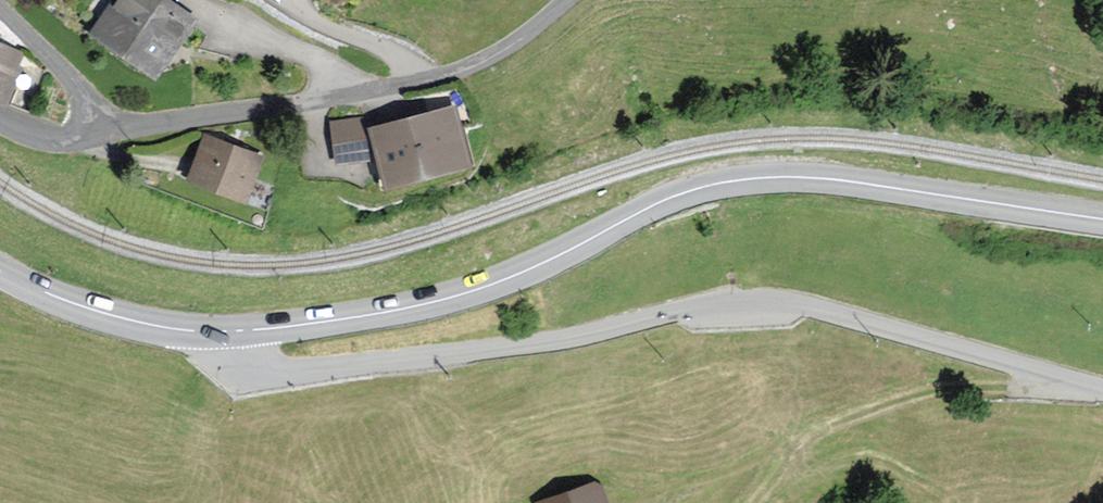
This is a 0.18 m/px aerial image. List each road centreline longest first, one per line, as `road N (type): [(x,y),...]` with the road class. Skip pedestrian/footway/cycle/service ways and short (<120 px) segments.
road 1 (unclassified): [(1102,388),(771,300),(711,304),(539,343),(260,377),(225,331)]
road 2 (primary): [(1102,219),(827,179),(729,181),(663,200),(463,294),(225,331)]
road 3 (unclassified): [(88,126),(267,108),(450,72),(522,38),(566,0)]
road 4 (track): [(630,498),(812,425),(899,400),(1098,387)]
road 5 (primary): [(225,331),(123,318),(0,270)]
road 6 (unclassified): [(88,126),(77,83),(0,8)]

